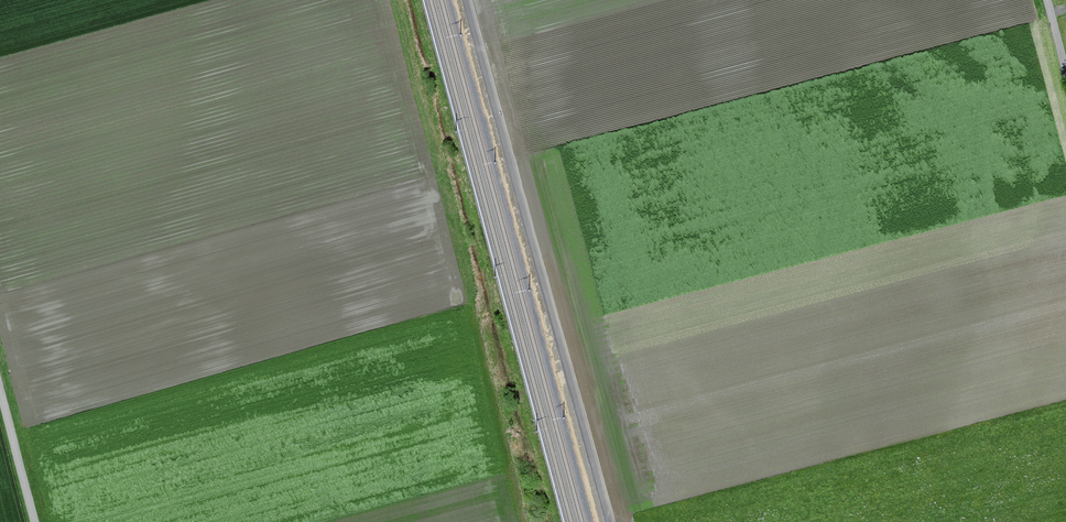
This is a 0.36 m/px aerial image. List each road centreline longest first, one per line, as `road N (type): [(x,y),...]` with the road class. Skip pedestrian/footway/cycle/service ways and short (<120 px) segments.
road 1 (track): [(467,0),(608,521)]
road 2 (track): [(0,392),(35,521)]

